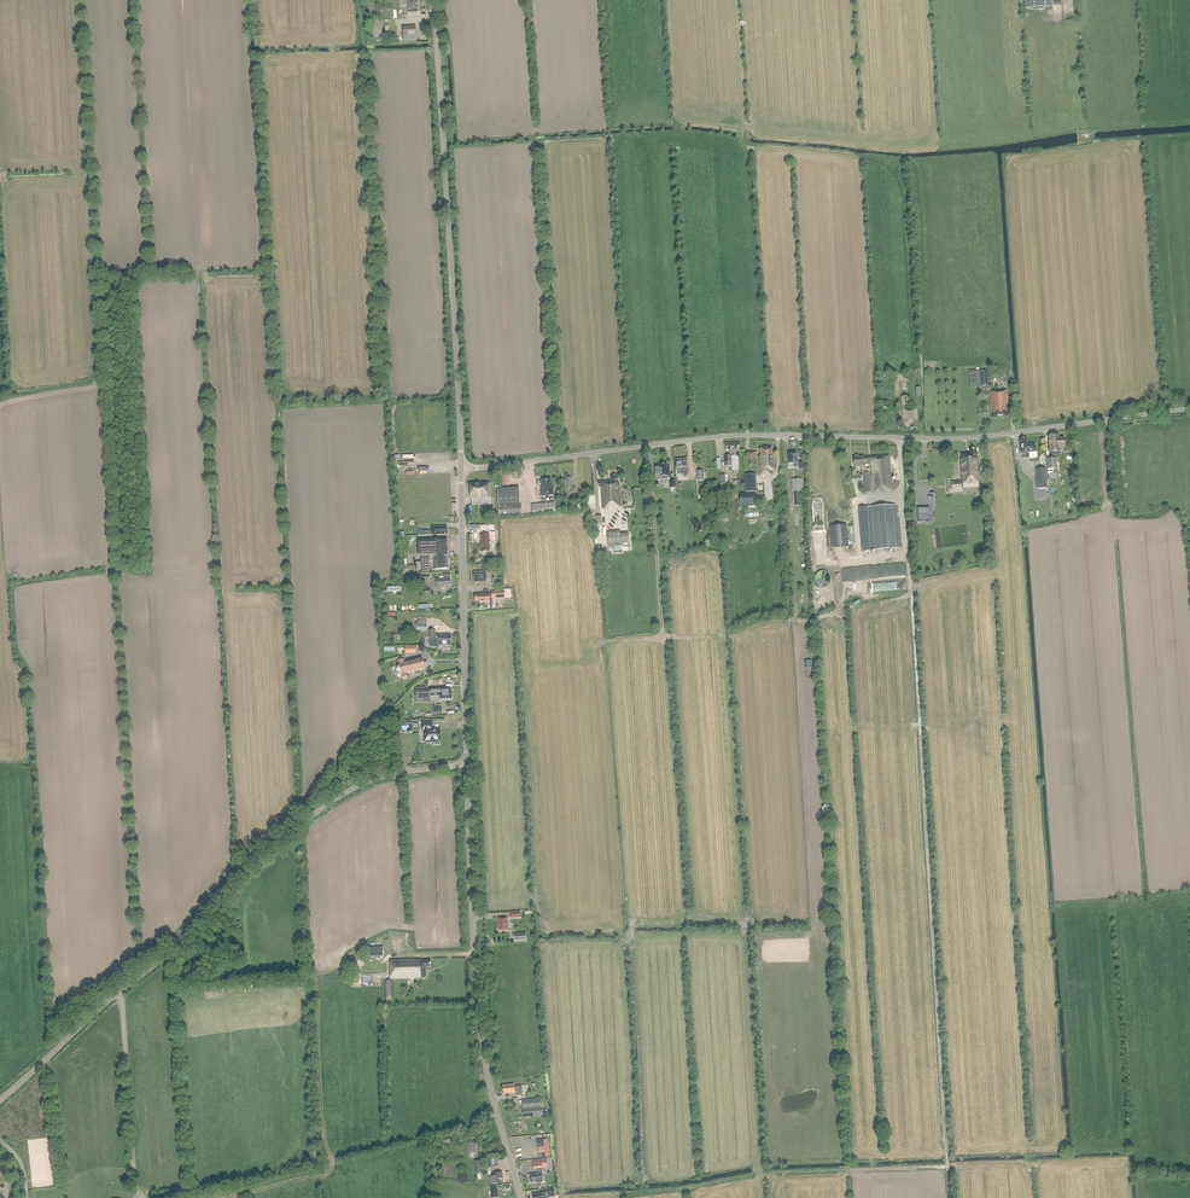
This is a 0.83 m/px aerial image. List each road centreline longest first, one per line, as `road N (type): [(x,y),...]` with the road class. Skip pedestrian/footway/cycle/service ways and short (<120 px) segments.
road 1 (unclassified): [(461,469),(743,435),(1011,435),(1189,408)]
road 2 (tertiary): [(0,1100),(166,954),(235,877),(326,806),(381,777),(467,765)]
road 3 (tertiary): [(461,469),(434,0)]
road 4 (tertiary): [(521,1197),(481,1035),(467,765)]
road 5 (tertiary): [(467,765),(461,469)]

